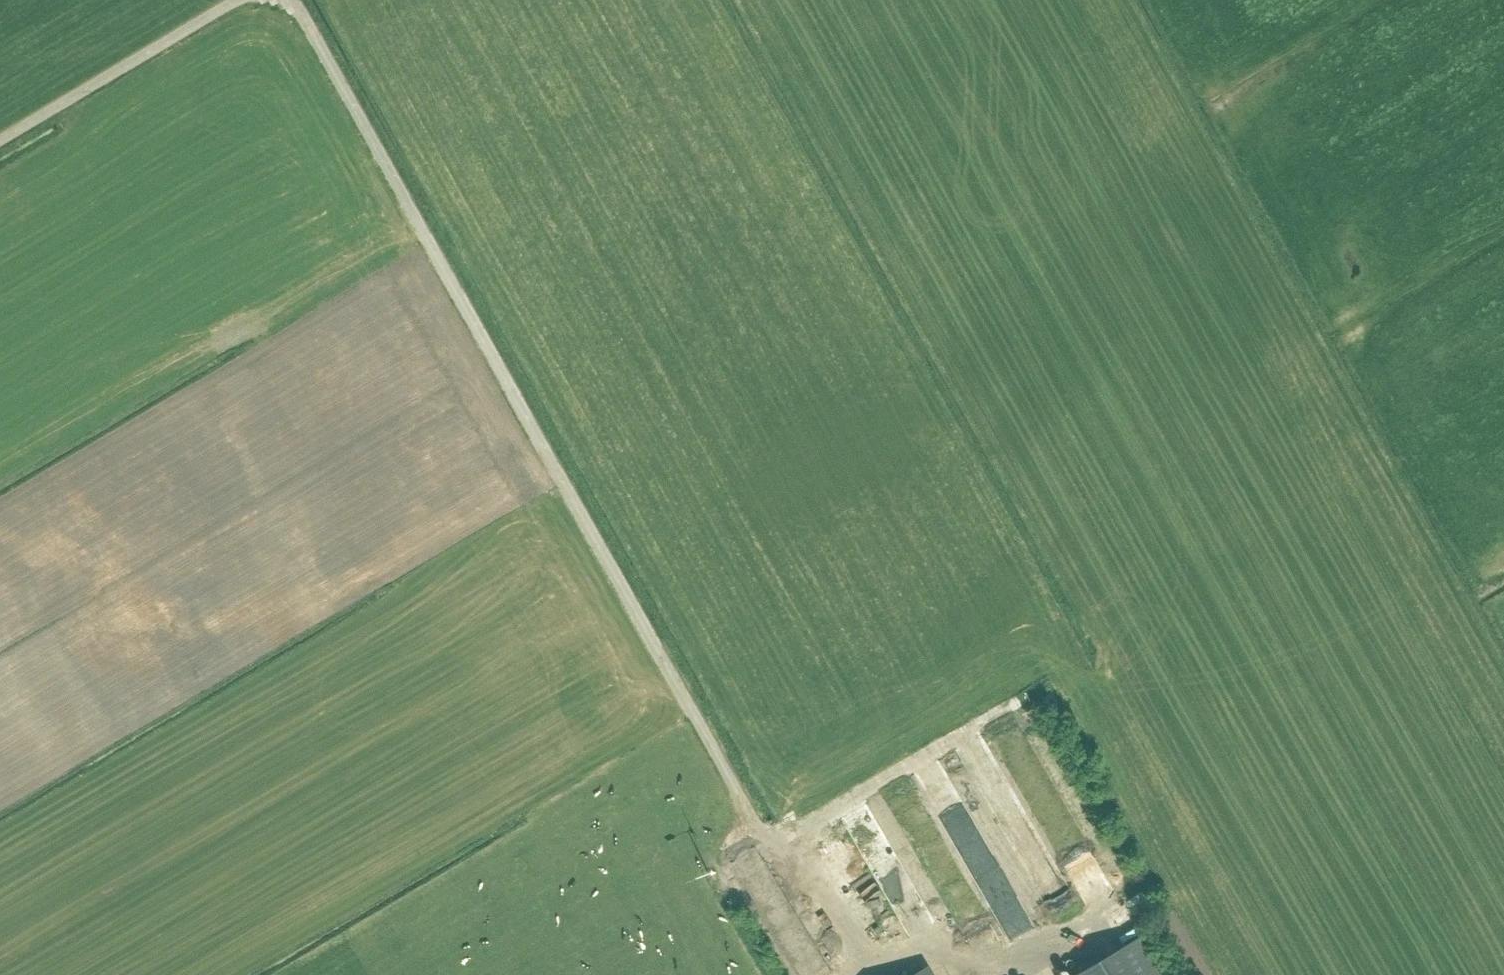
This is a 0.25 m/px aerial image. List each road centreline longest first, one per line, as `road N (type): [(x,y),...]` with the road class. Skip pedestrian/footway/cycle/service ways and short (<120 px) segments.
road 1 (track): [(765,828),(293,0)]
road 2 (track): [(235,0),(0,134)]

